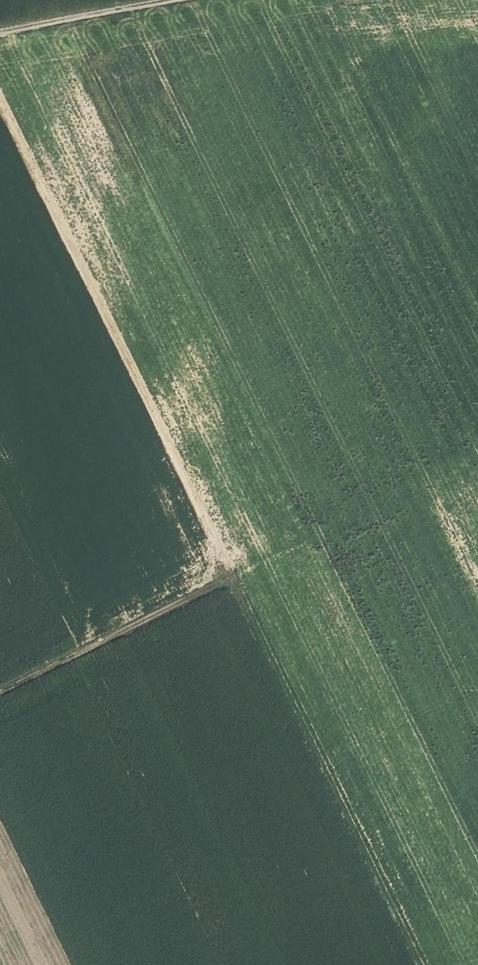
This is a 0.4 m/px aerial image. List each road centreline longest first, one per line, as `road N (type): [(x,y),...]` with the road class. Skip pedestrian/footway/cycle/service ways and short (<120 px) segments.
road 1 (track): [(0,101),(236,576),(0,692)]
road 2 (track): [(236,576),(425,964)]
road 3 (track): [(0,32),(173,0)]

